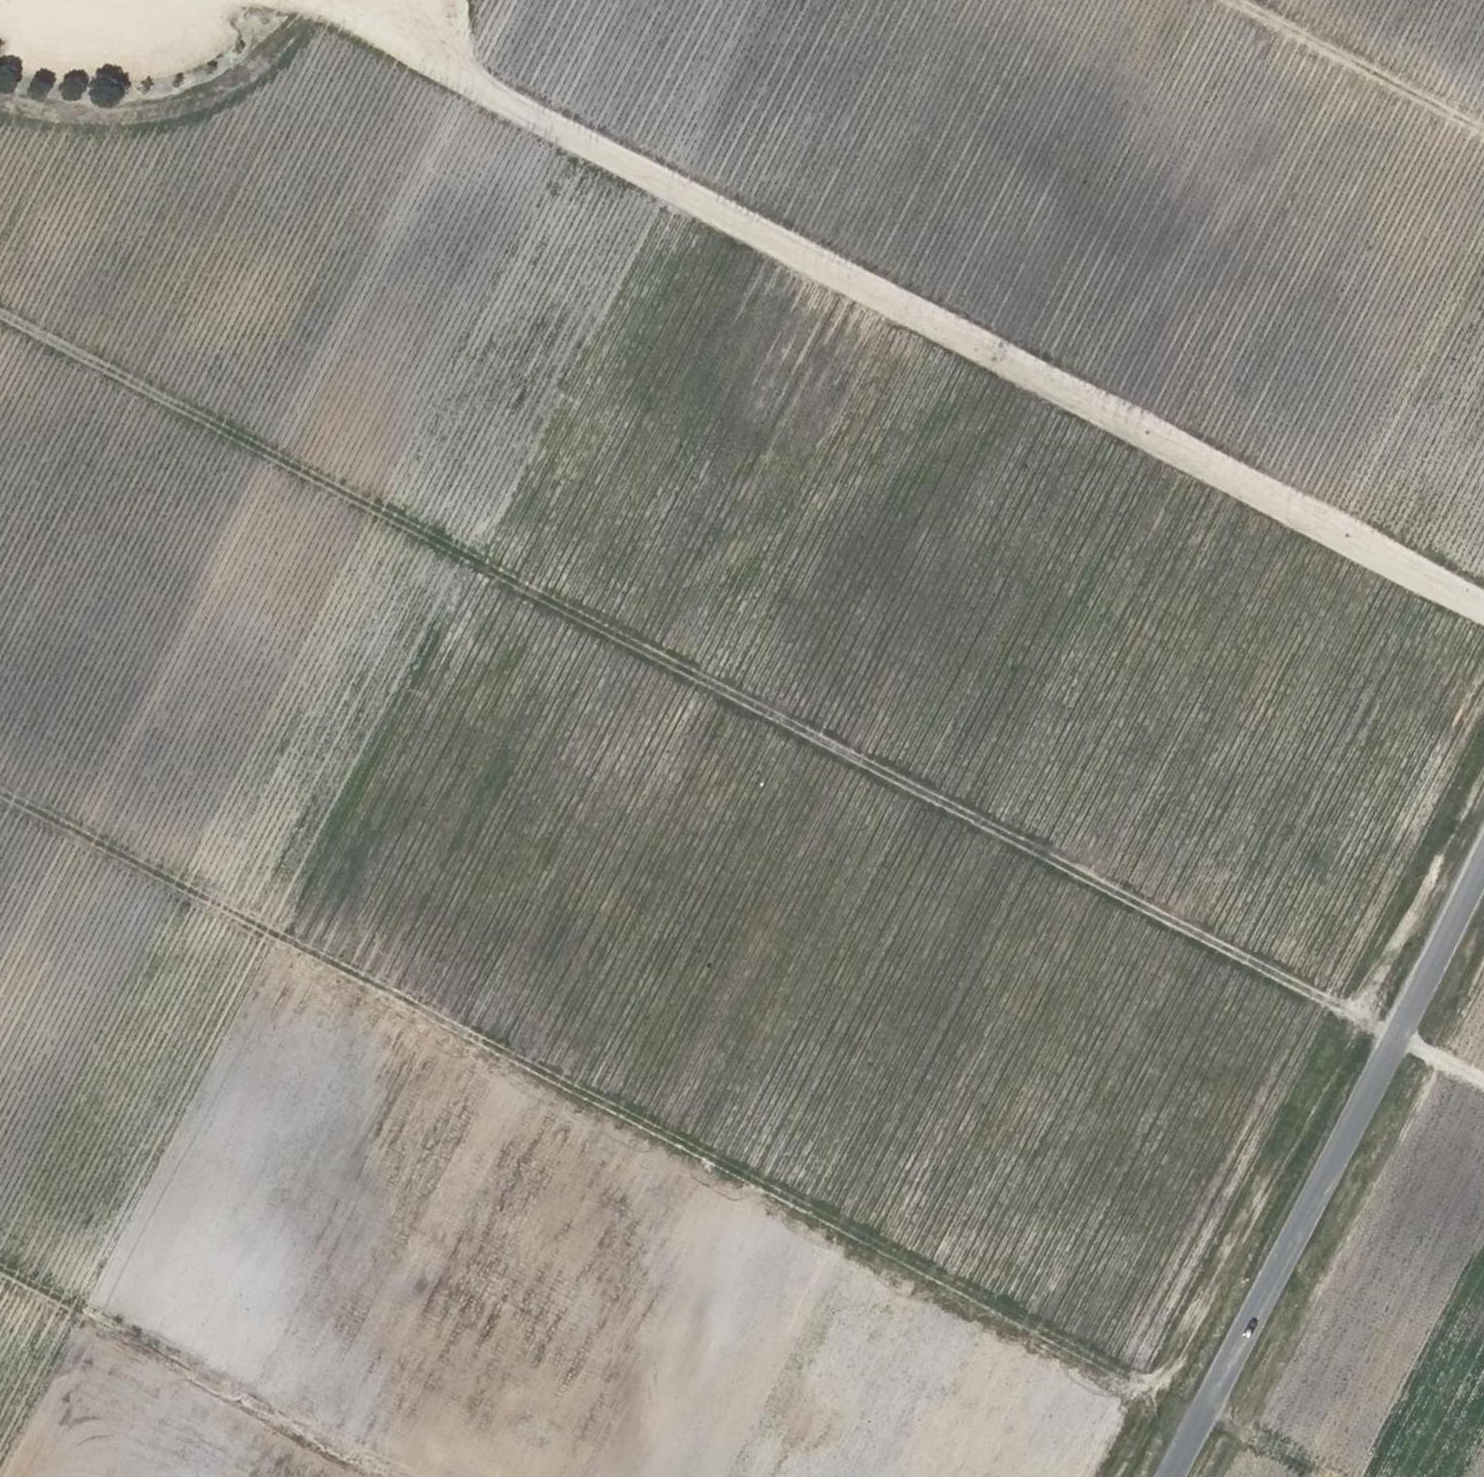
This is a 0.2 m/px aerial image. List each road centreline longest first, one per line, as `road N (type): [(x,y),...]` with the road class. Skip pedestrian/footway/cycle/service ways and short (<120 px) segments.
road 1 (track): [(0,794),(1199,1416)]
road 2 (unclassified): [(1167,1476),(1483,855)]
road 3 (track): [(0,1269),(400,1476)]
road 4 (track): [(1237,0),(1483,127)]

